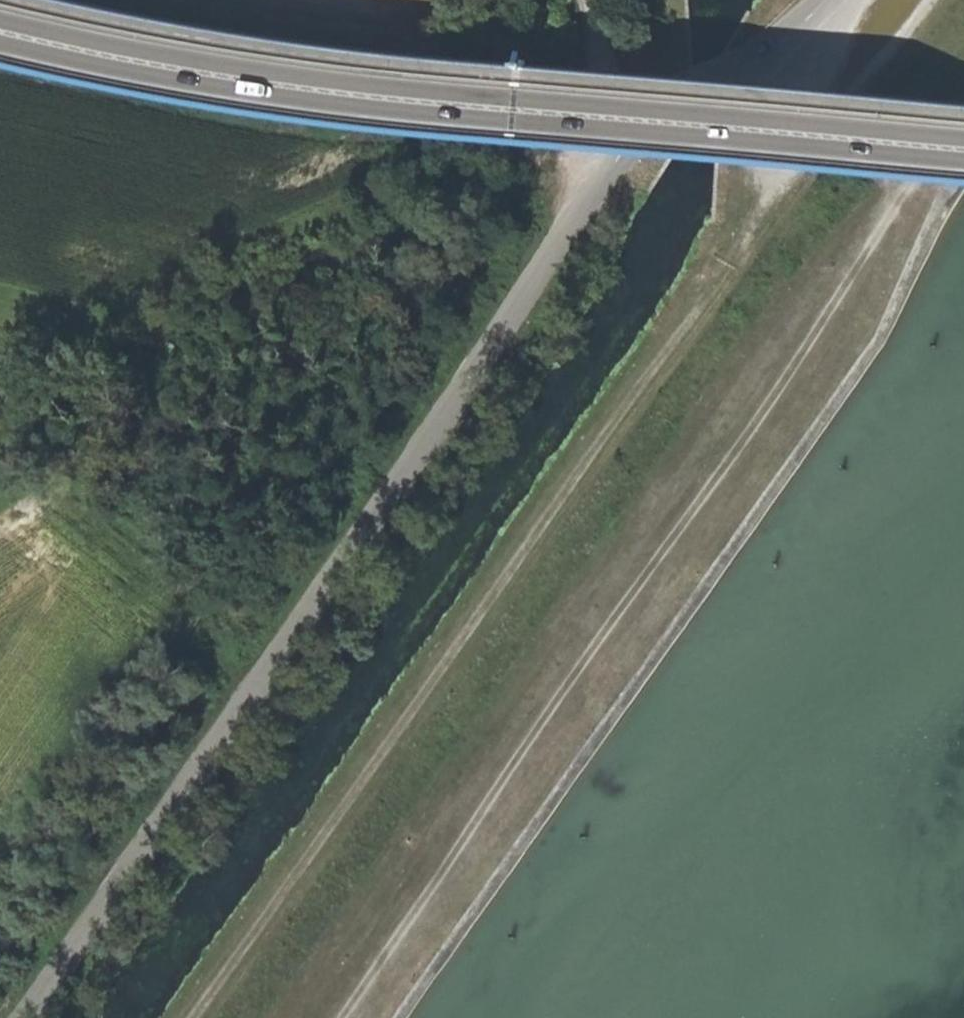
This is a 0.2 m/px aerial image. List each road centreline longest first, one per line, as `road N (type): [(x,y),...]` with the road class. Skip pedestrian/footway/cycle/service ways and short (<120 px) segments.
road 1 (tertiary): [(829,0),(729,82),(668,114),(627,159),(28,1017)]
road 2 (track): [(820,10),(822,59),(728,267),(198,1017)]
road 3 (track): [(340,1017),(963,103)]
road 4 (primary): [(0,33),(227,81),(375,101),(963,154)]

